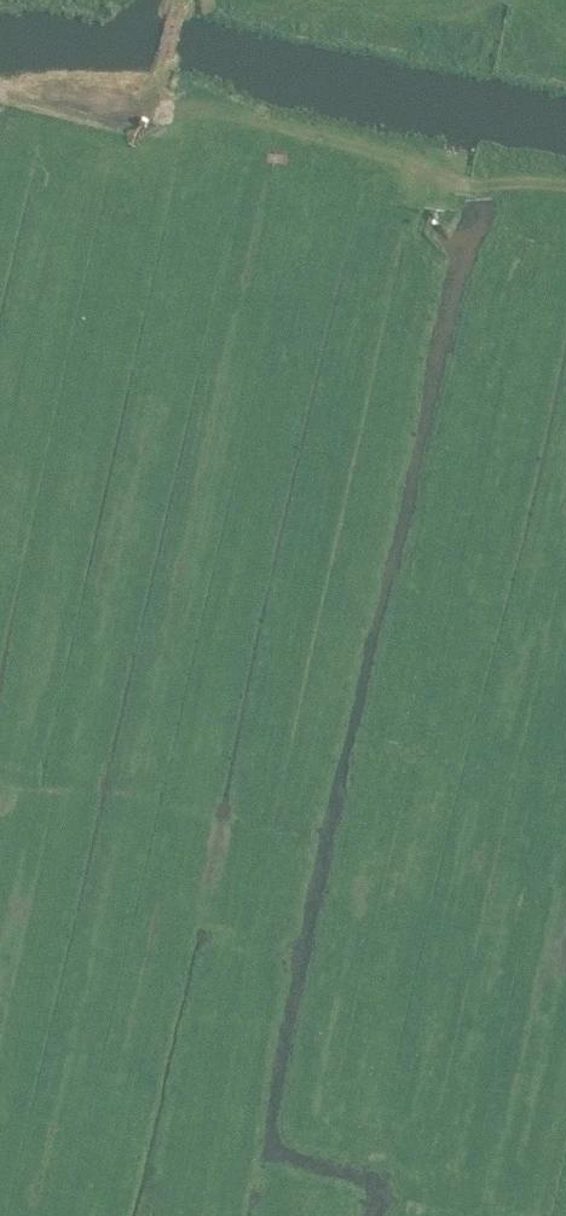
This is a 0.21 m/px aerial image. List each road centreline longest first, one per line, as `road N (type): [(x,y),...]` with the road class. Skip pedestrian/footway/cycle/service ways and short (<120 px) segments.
road 1 (track): [(158,108),(389,150),(474,184),(565,182)]
road 2 (track): [(0,93),(123,117),(158,108),(179,0)]

